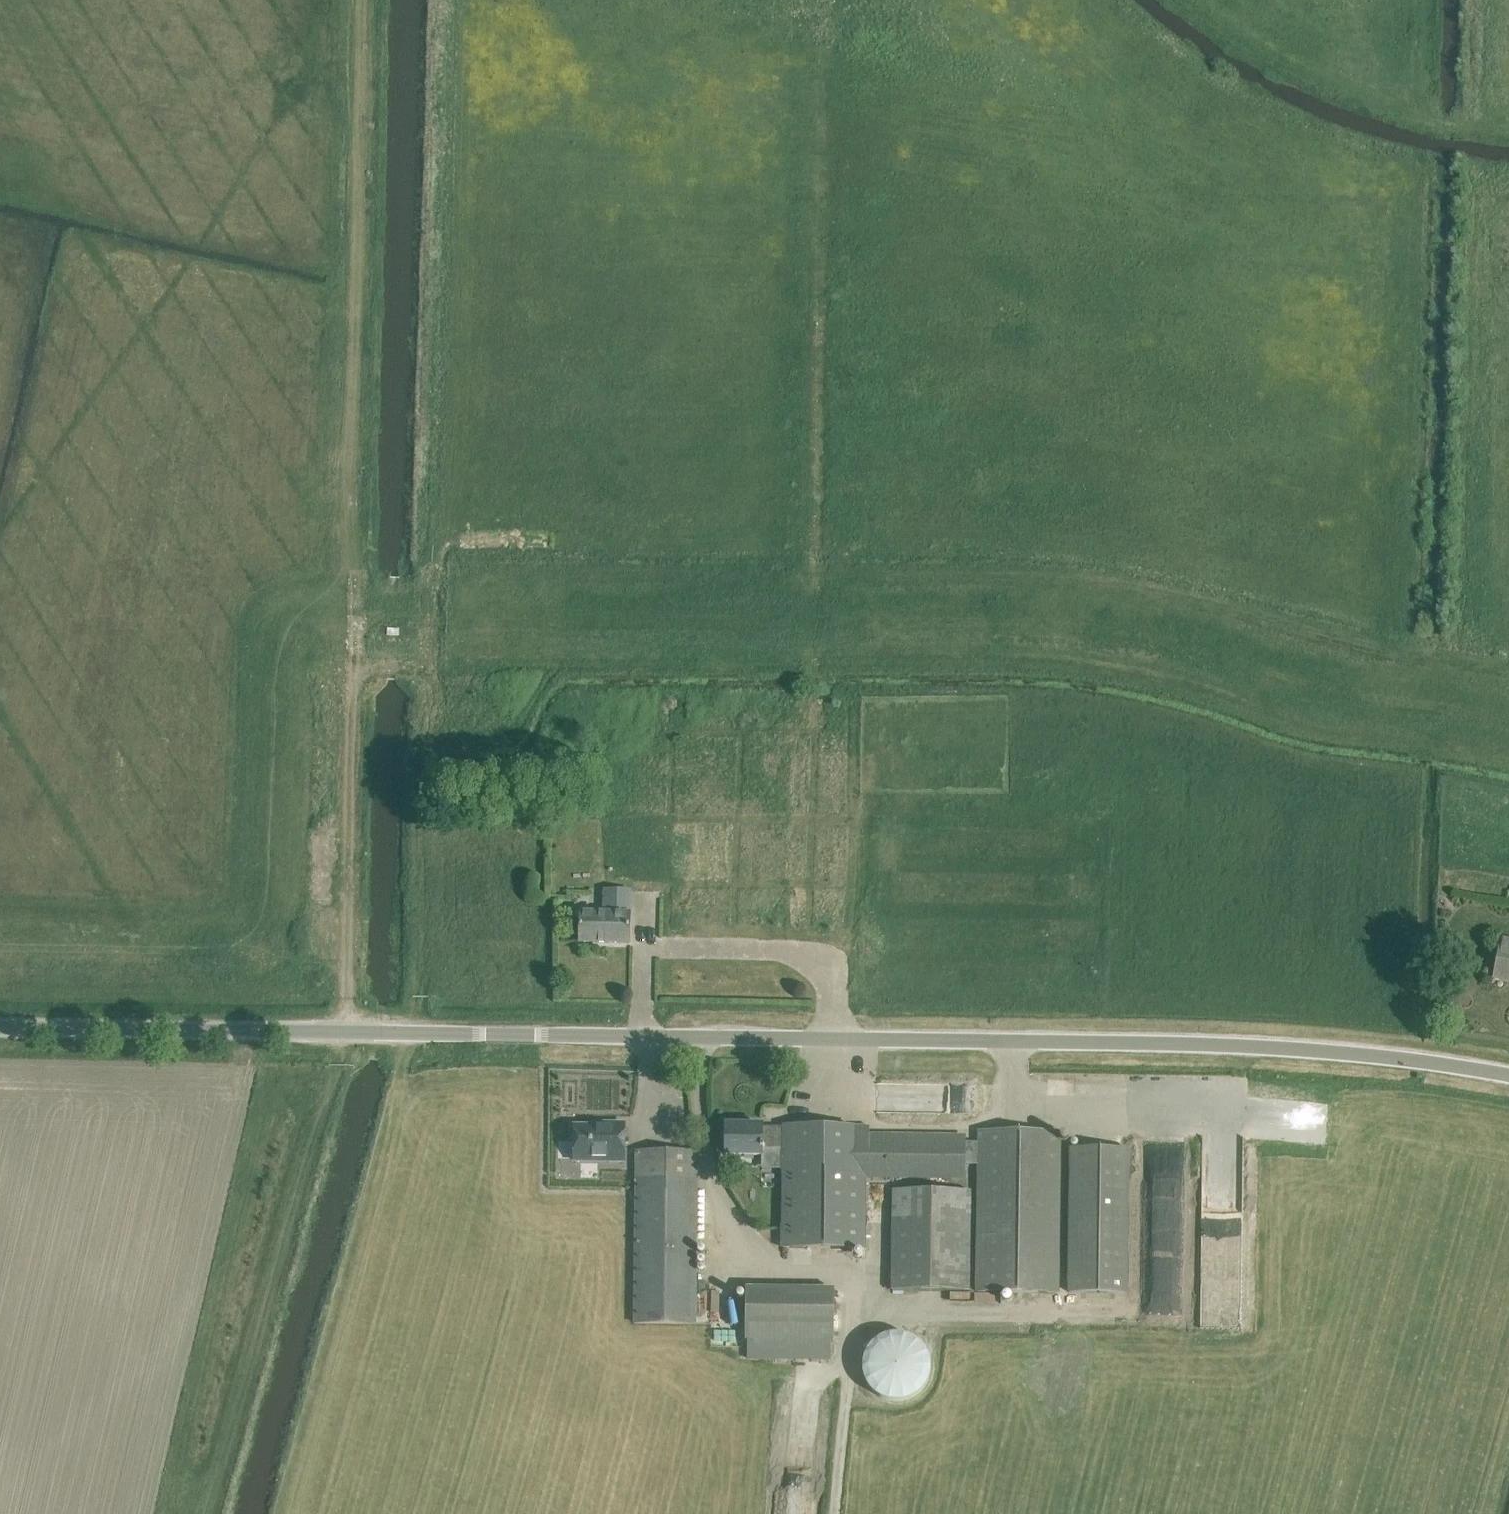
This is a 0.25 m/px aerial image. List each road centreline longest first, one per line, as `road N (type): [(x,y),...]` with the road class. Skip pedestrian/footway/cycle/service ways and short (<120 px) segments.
road 1 (unclassified): [(1508,1077),(1340,1052),(1198,1045),(0,1028)]
road 2 (track): [(451,631),(1167,633),(1508,717)]

